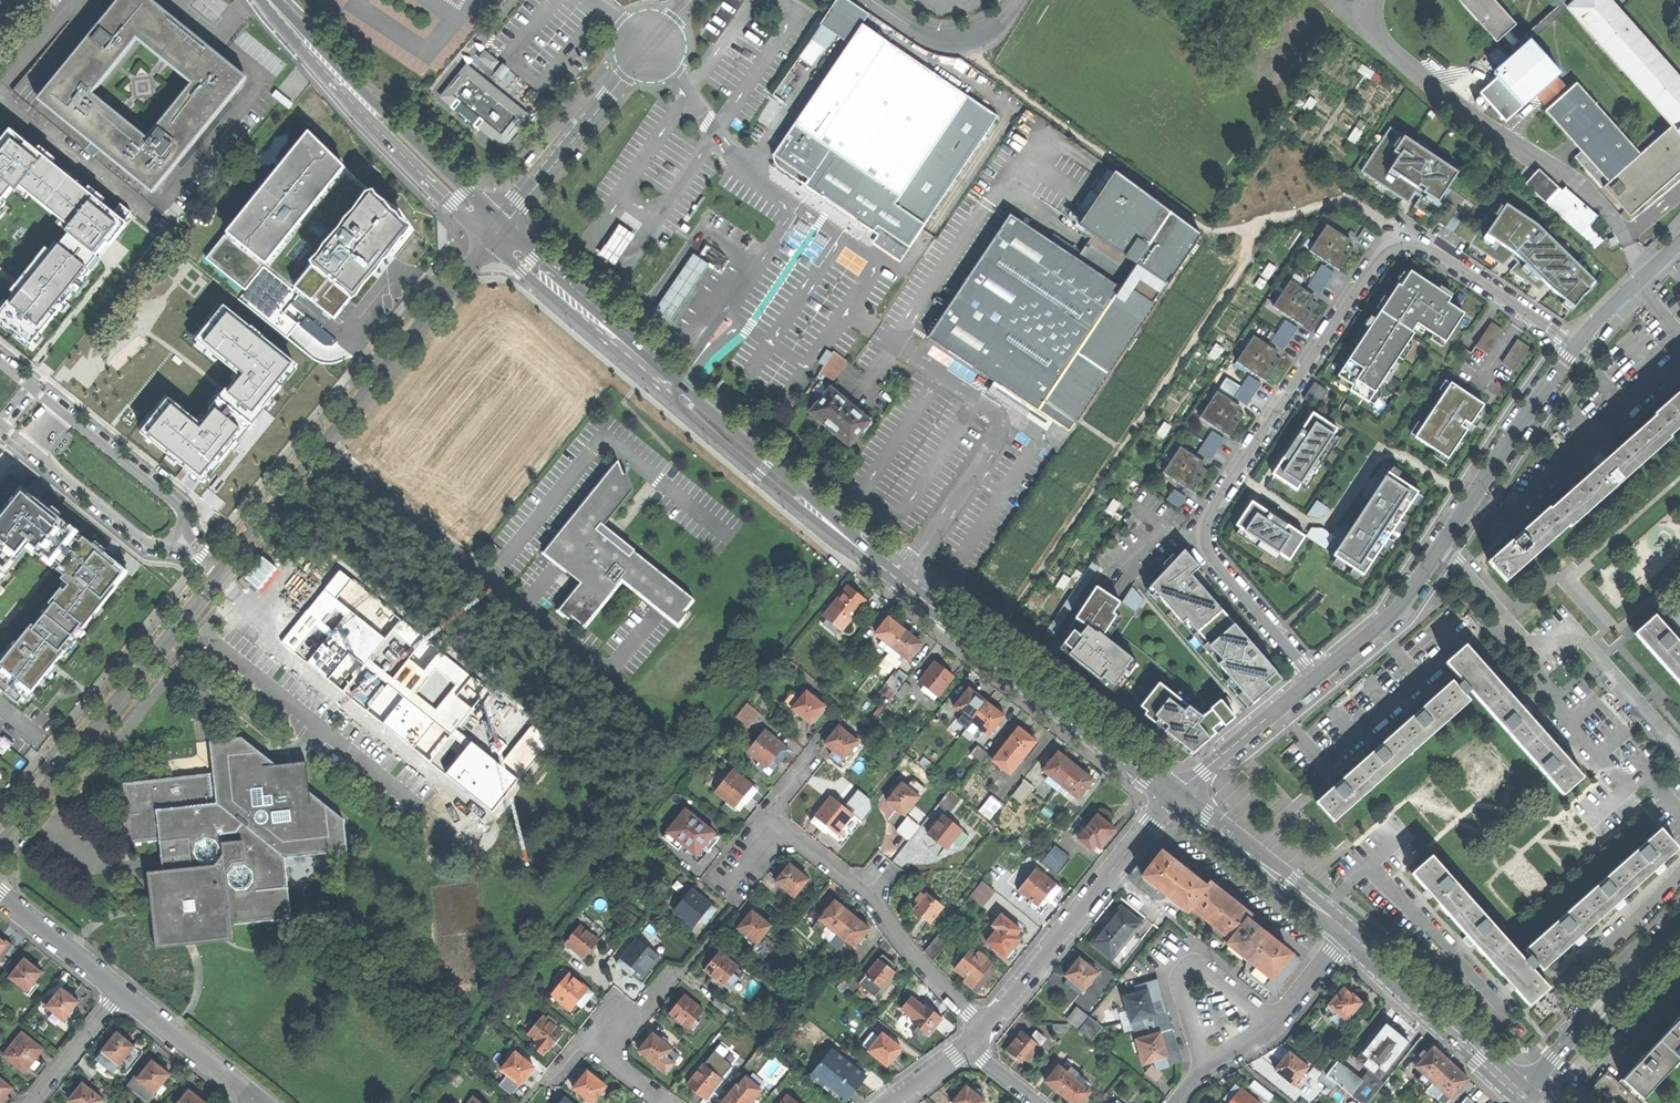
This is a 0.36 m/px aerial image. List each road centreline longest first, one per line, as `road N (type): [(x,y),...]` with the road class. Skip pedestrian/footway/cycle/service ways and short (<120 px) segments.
road 1 (secondary): [(1175,794),(940,612),(530,263)]
road 2 (residential): [(1577,346),(1432,249),(1406,244),(1379,260),(1203,529),(1207,552),(1315,681)]
road 3 (track): [(865,548),(417,1102)]
road 4 (residential): [(499,234),(221,574)]
road 5 (residential): [(221,574),(0,852)]
road 6 (residential): [(1679,748),(1574,629),(1540,653),(1443,546)]
road 7 (tertiary): [(1175,794),(984,1026)]
road 8 (residential): [(984,1026),(853,882),(777,821)]
road 9 (residential): [(1443,546),(1577,346)]
road 10 (residential): [(1519,1089),(1679,921)]
road 11 (secondary): [(1519,1089),(1350,933)]
road 12 (secondary): [(1350,933),(1175,794)]
road 13 (residential): [(1273,1022),(1200,965),(1183,968),(1180,989),(1201,1068)]
road 14 (residential): [(628,72),(499,234)]
road 15 (residential): [(27,445),(146,541),(163,545),(182,538)]
road 16 (residential): [(182,538),(180,507),(59,410)]
road 17 (residential): [(1315,681),(1175,794)]
road 18 (residential): [(256,1099),(119,990)]
road 19 (residential): [(1019,0),(986,35),(955,42),(919,32),(873,0)]
road 20 (secondary): [(371,108),(456,204),(484,220)]
road 21 (secondary): [(484,220),(467,192),(371,108)]
road 22 (residential): [(119,990),(0,896)]
road 23 (secondary): [(371,108),(270,0)]
road 24 (residential): [(1577,346),(1679,240)]
road 25 (residential): [(119,990),(30,1102)]

